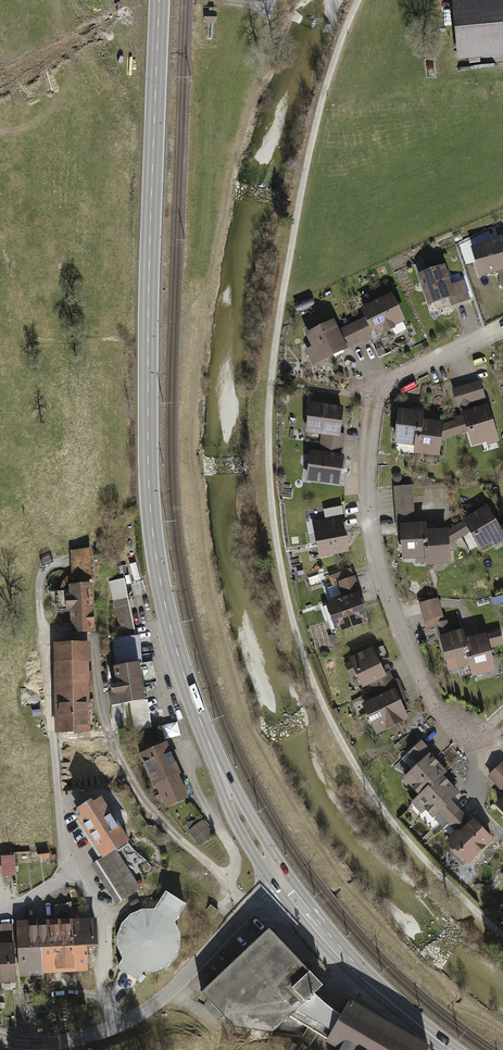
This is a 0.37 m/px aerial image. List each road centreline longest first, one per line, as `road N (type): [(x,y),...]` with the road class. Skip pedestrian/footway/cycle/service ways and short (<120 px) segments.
road 1 (track): [(360,0),(321,106),(281,312),(268,441),(279,562),(310,675),(361,780),(391,823),(502,936)]
road 2 (primary): [(286,884),(235,802),(196,711),(158,573),(148,454),(160,0)]
road 3 (residential): [(502,722),(473,738),(440,717),(377,567),(367,491),(372,415),(389,385),(502,331)]
road 4 (residential): [(121,1026),(105,1007),(103,930),(73,875),(58,802),(41,579),(64,561)]
road 5 (primary): [(450,1049),(370,986),(286,884)]
road 6 (tertiary): [(286,884),(170,995),(121,1026)]
road 7 (tertiary): [(121,1026),(52,1045),(0,1040)]

